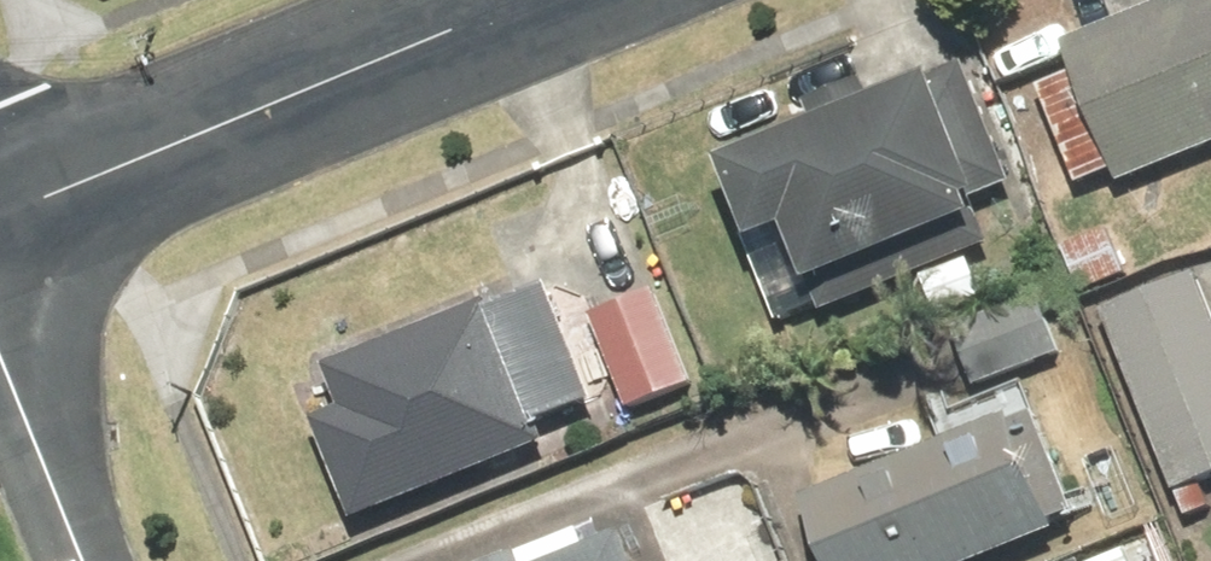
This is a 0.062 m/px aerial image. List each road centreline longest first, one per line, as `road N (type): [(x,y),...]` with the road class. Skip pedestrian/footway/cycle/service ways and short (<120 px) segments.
road 1 (residential): [(526,0),(0,218)]
road 2 (residential): [(92,560),(0,335)]

